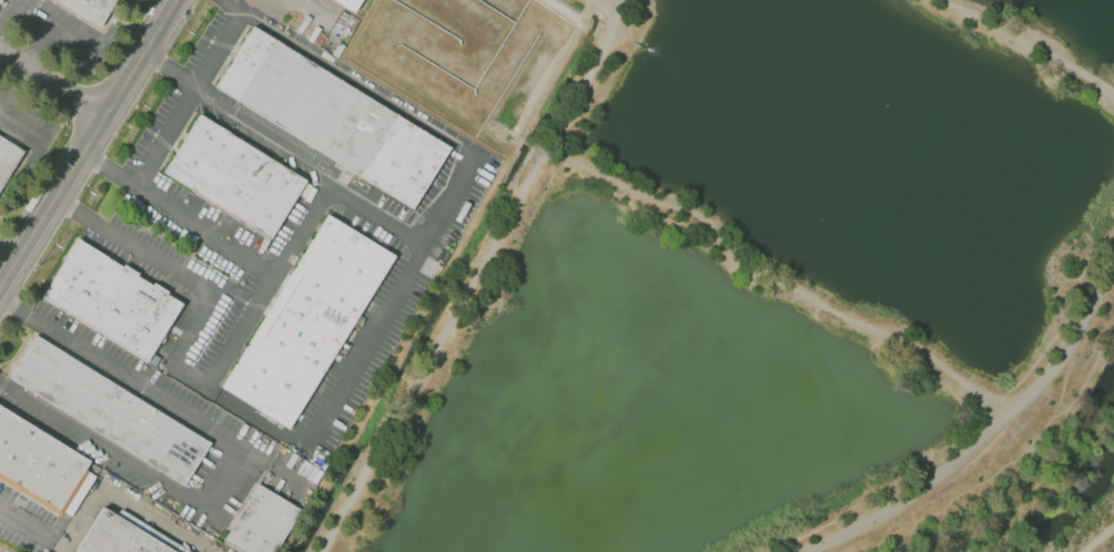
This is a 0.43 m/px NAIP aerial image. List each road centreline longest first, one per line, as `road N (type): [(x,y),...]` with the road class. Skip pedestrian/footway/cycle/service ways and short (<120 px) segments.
road 1 (tertiary): [(1,282),(175,0)]
road 2 (residential): [(104,115),(0,51)]

